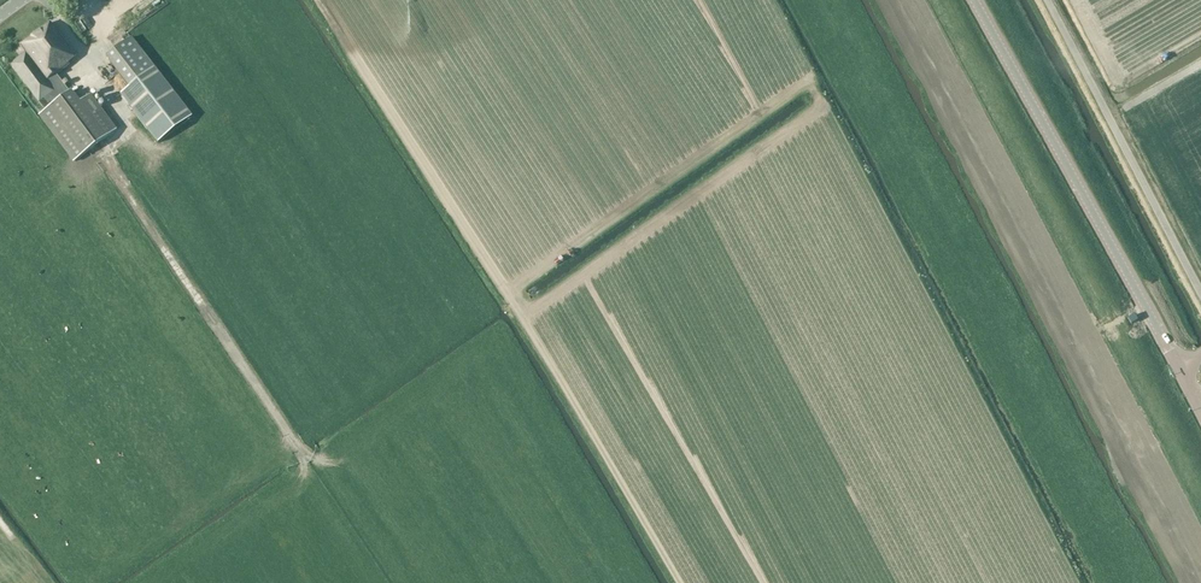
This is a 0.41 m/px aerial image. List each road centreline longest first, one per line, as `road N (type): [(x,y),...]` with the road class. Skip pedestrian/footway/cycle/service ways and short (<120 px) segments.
road 1 (tertiary): [(1180,368),(974,0)]
road 2 (unclassified): [(1200,290),(1048,0)]

